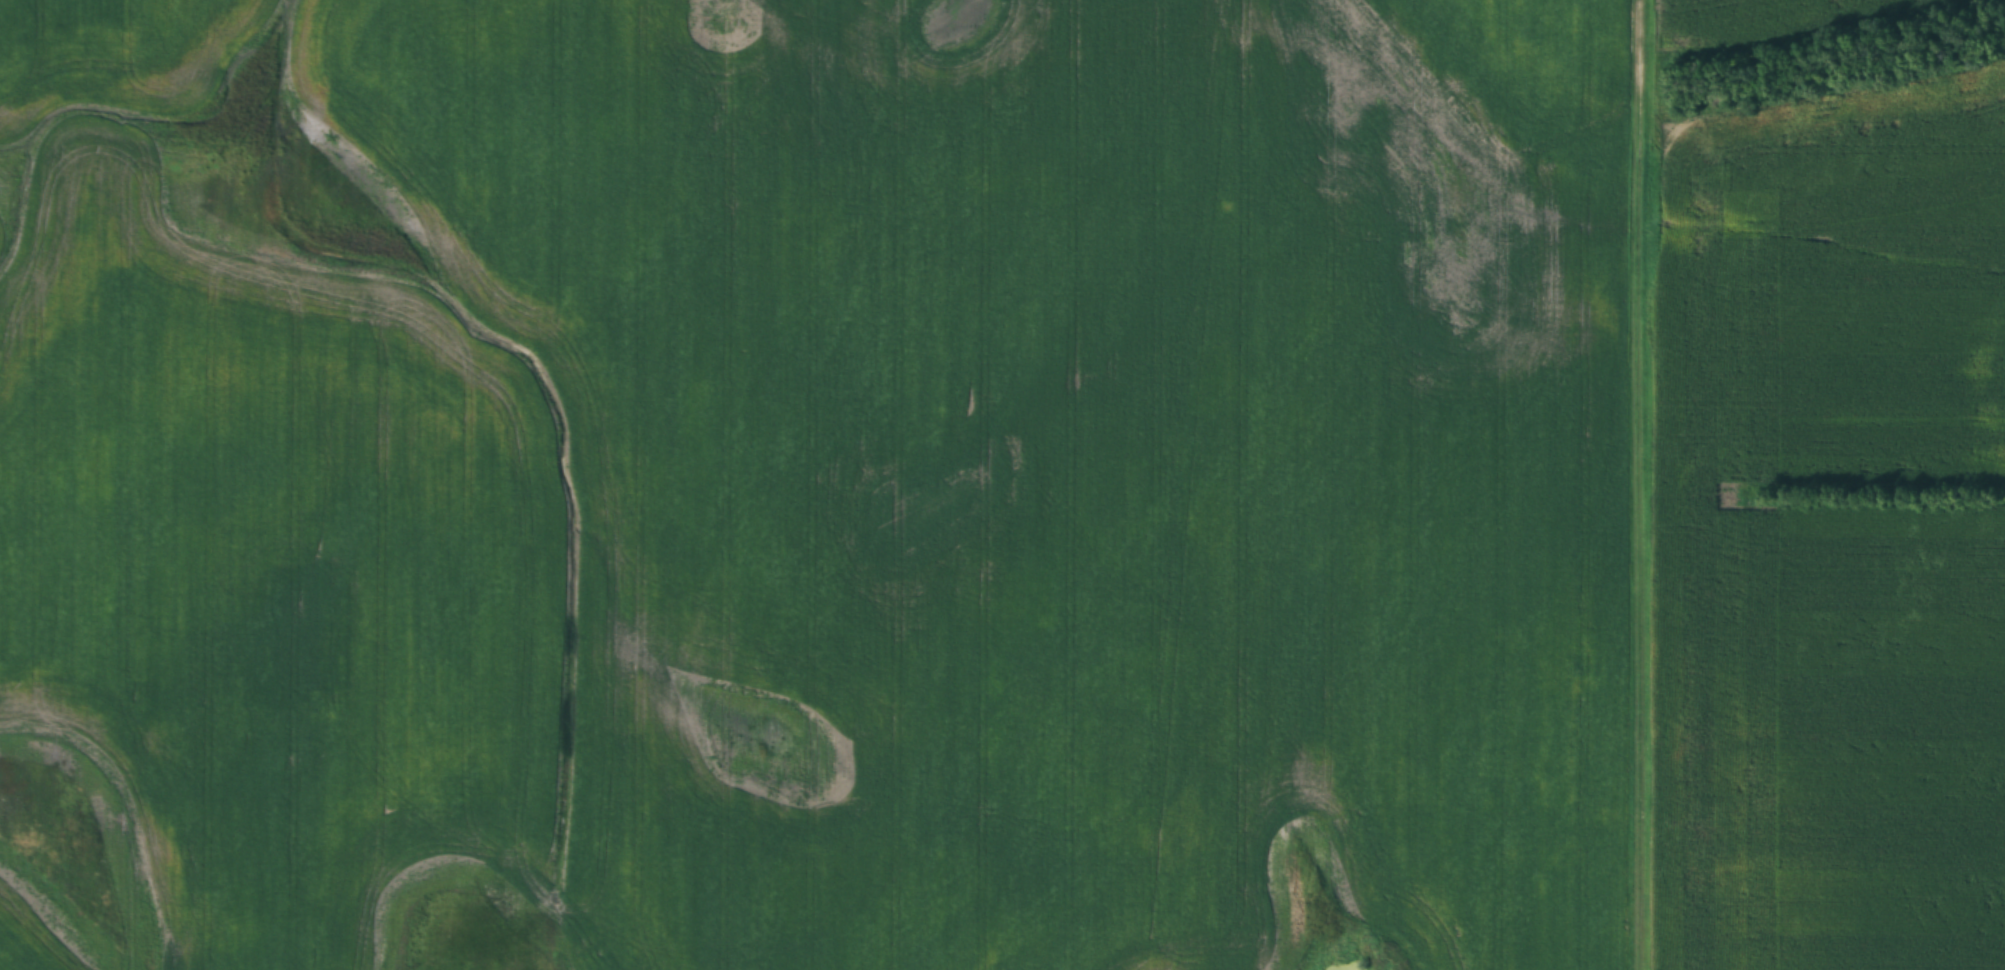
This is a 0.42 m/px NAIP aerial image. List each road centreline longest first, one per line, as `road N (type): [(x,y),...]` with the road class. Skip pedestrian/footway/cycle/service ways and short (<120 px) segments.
road 1 (residential): [(1636,969),(1641,0)]

